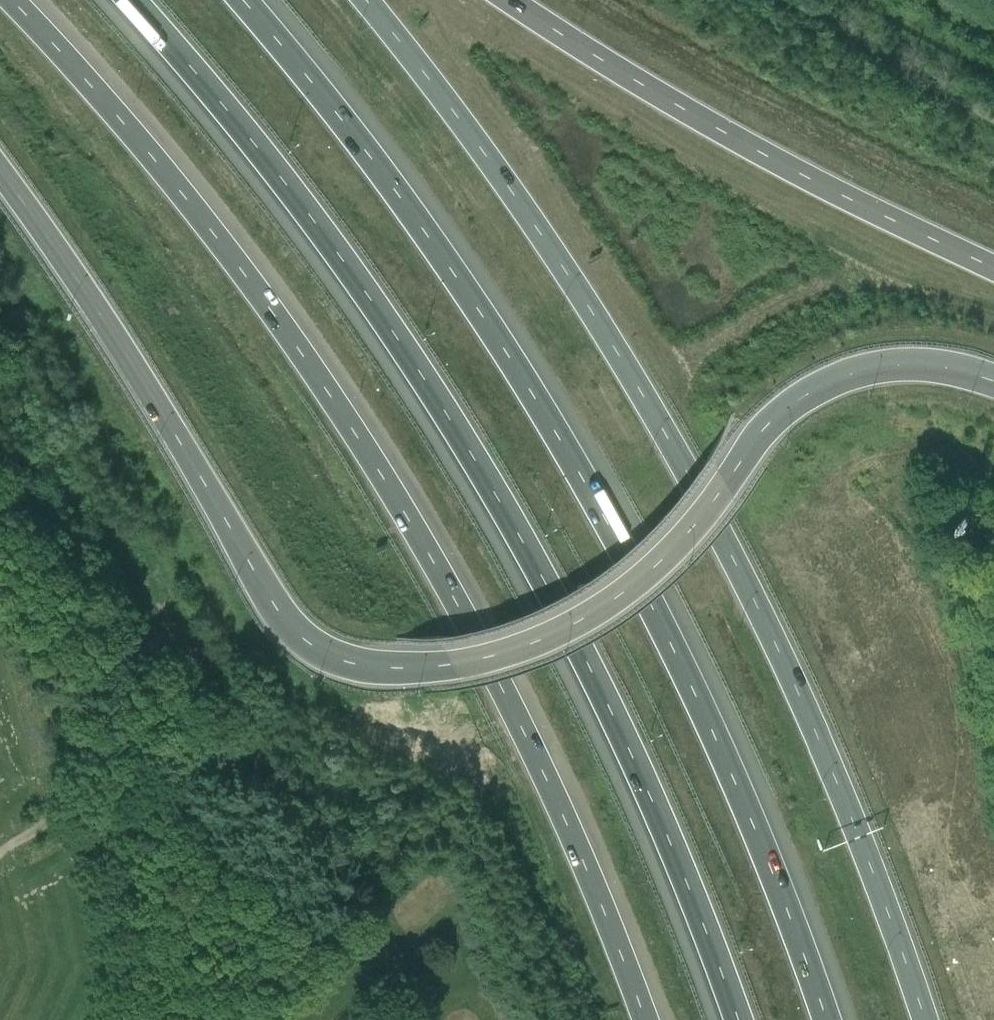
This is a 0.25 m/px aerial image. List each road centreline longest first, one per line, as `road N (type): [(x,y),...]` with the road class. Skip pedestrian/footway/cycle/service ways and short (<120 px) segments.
road 1 (trunk): [(0,179),(83,292),(275,614),(308,647),(345,663),(392,671),(449,665),(574,622),(656,564),(768,427),(822,385),(876,368),(941,367),(993,386)]
road 2 (trunk): [(8,0),(203,224),(351,427),(511,711),(643,1019)]
road 3 (motorway): [(128,0),(346,267),(534,564),(701,916),(735,1019)]
road 4 (motorway): [(825,1019),(721,755),(604,519),(415,220),(240,0)]
road 5 (trunk): [(922,1019),(868,855),(682,459),(489,165),(360,0)]
road 6 (trunk): [(993,271),(777,167),(505,0)]

